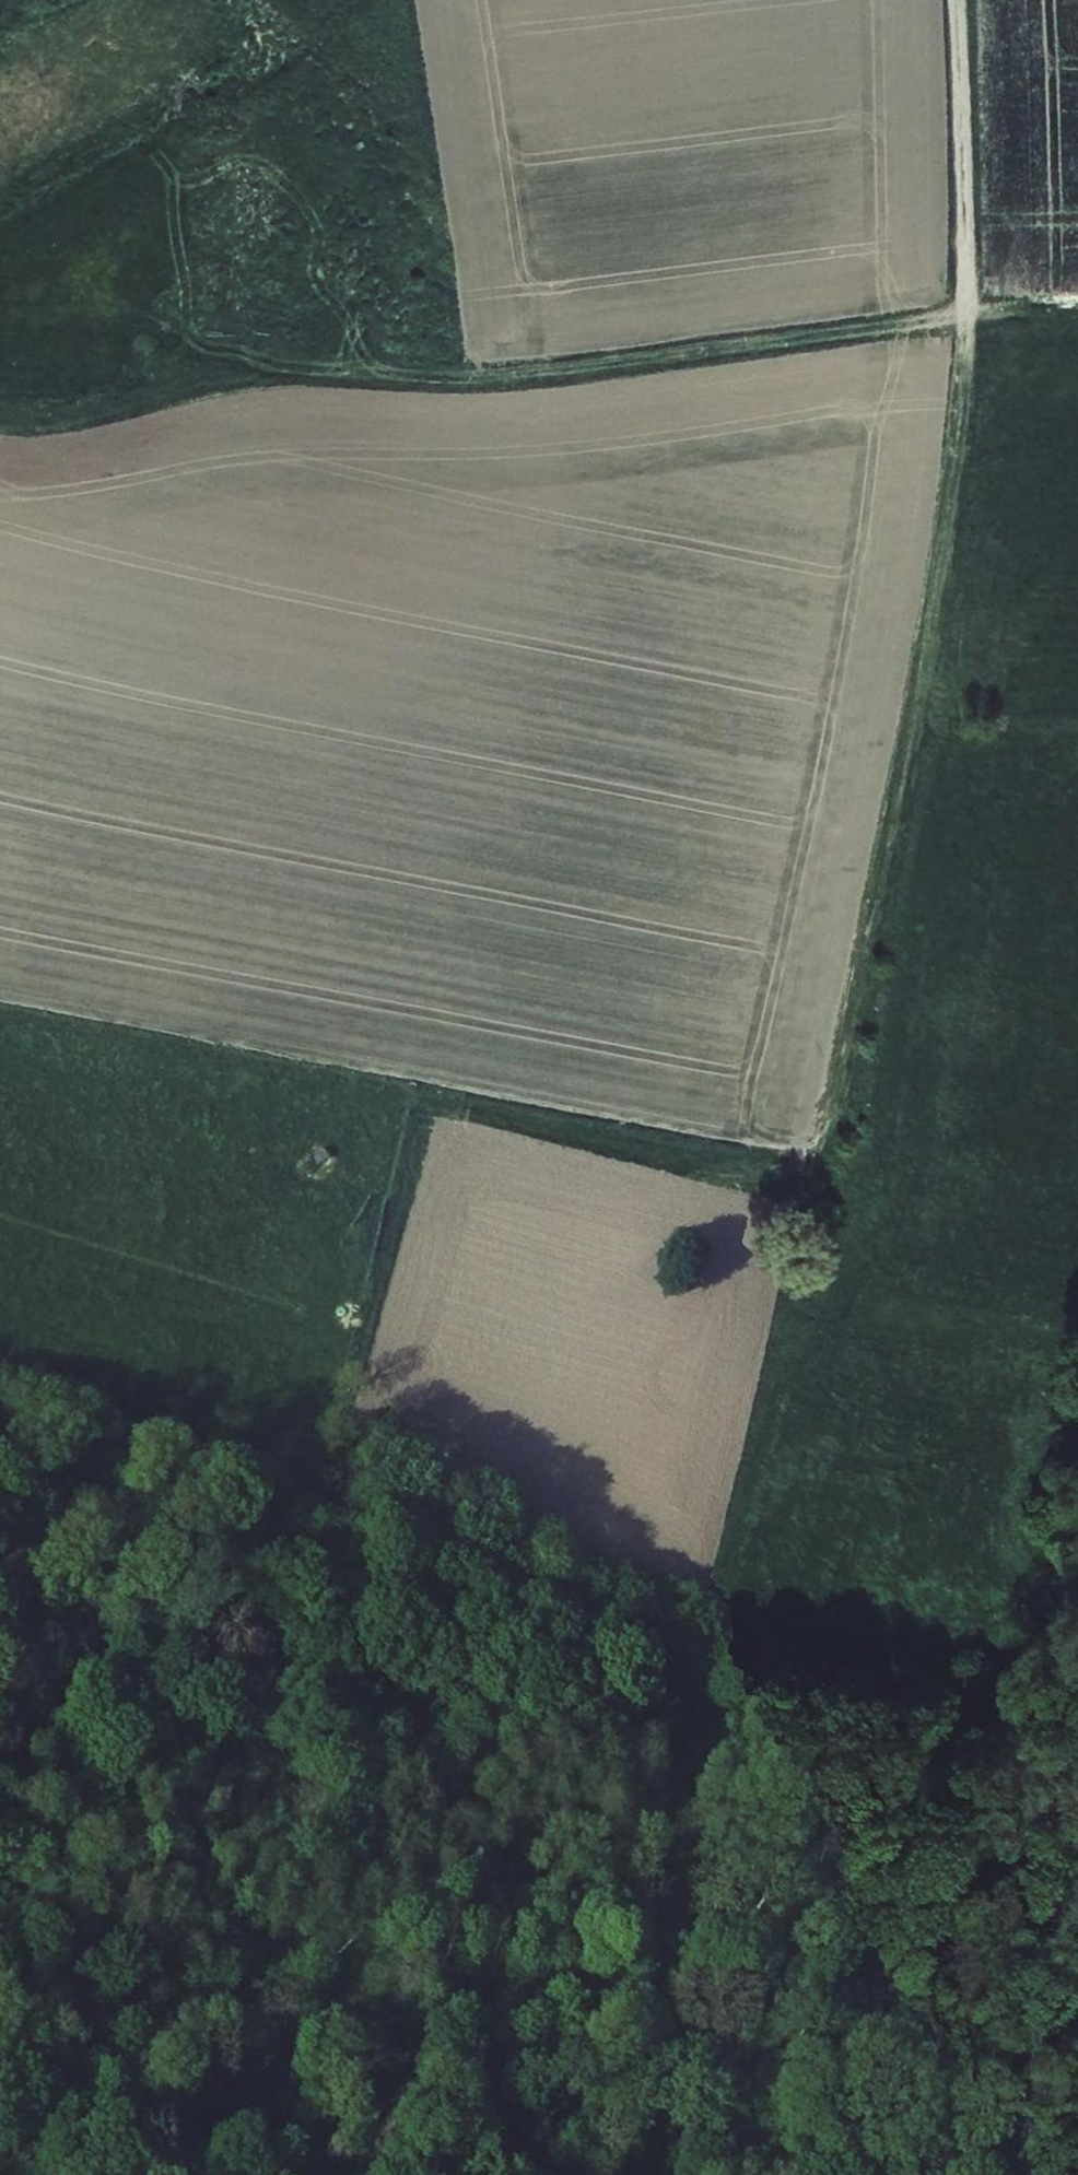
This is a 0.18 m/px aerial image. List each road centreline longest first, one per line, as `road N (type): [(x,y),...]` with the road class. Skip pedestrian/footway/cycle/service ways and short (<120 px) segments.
road 1 (track): [(969,310),(962,438),(936,624),(825,1178)]
road 2 (unclassified): [(956,0),(969,310)]

